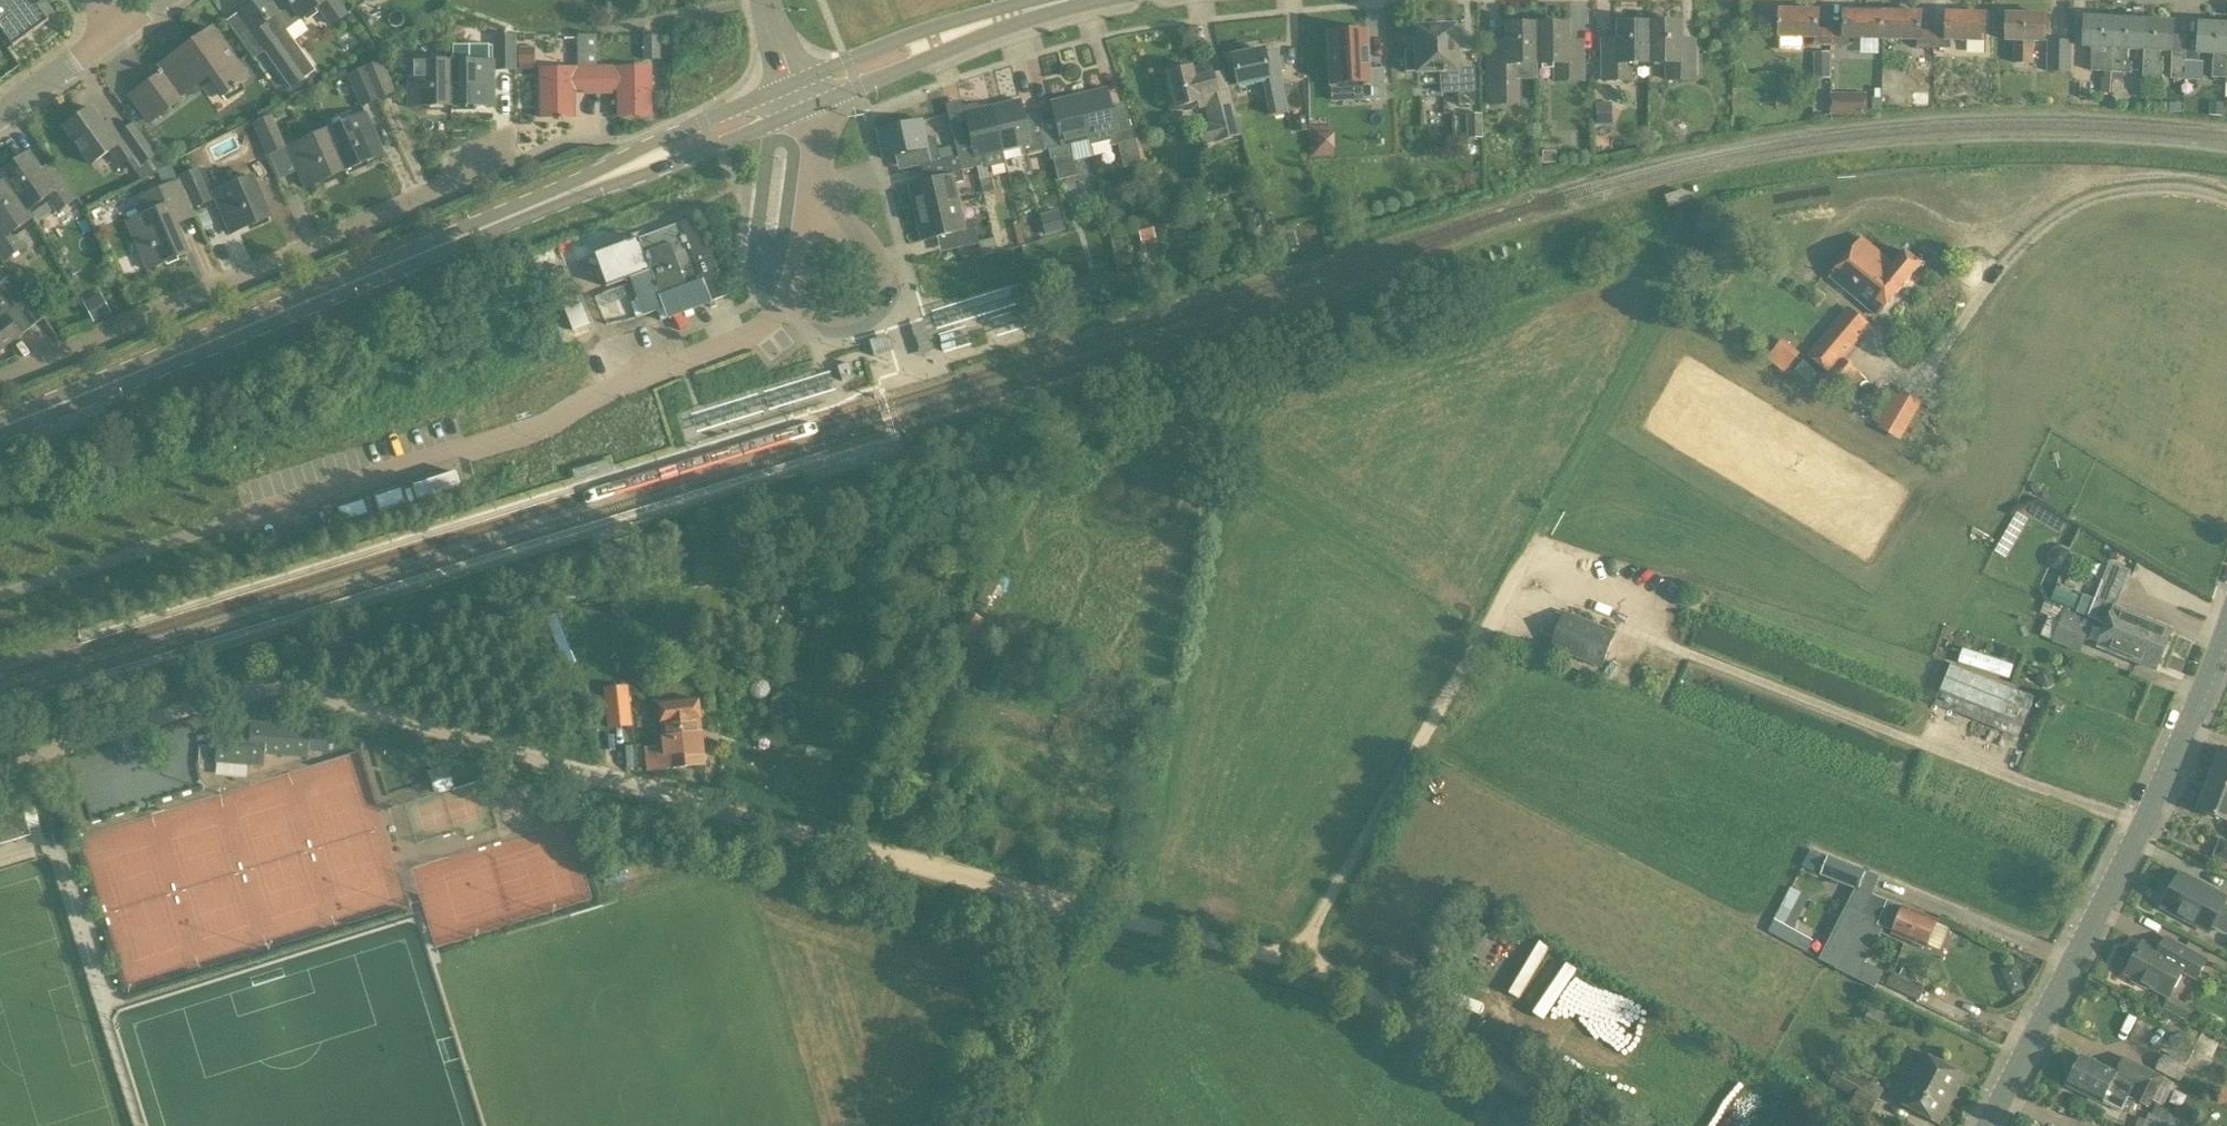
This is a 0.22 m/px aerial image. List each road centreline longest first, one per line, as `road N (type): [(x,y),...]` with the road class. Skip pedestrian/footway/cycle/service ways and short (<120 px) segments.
road 1 (unclassified): [(0,768),(244,693),(293,688),(844,843)]
road 2 (track): [(1294,964),(1538,536),(1683,257)]
road 3 (track): [(844,843),(1294,964),(1382,1005),(1585,1125)]
road 4 (secondary): [(0,425),(552,200)]
road 5 (tertiary): [(1980,1125),(2097,915),(2226,629)]
road 6 (residential): [(0,380),(464,180),(487,157)]
road 7 (residential): [(797,295),(746,337),(598,395),(533,431),(466,451)]
road 8 (secondary): [(801,109),(1095,0)]
road 9 (secondary): [(793,85),(581,176),(552,200)]
road 10 (secondary): [(552,200),(716,148),(801,109)]
road 11 (secondary): [(1023,0),(927,29),(793,85)]
road 12 (track): [(1064,906),(996,1125)]
road 13 (residential): [(797,295),(822,314),(848,314),(880,281),(867,238),(824,226)]
road 14 (unclassified): [(0,115),(115,30)]

